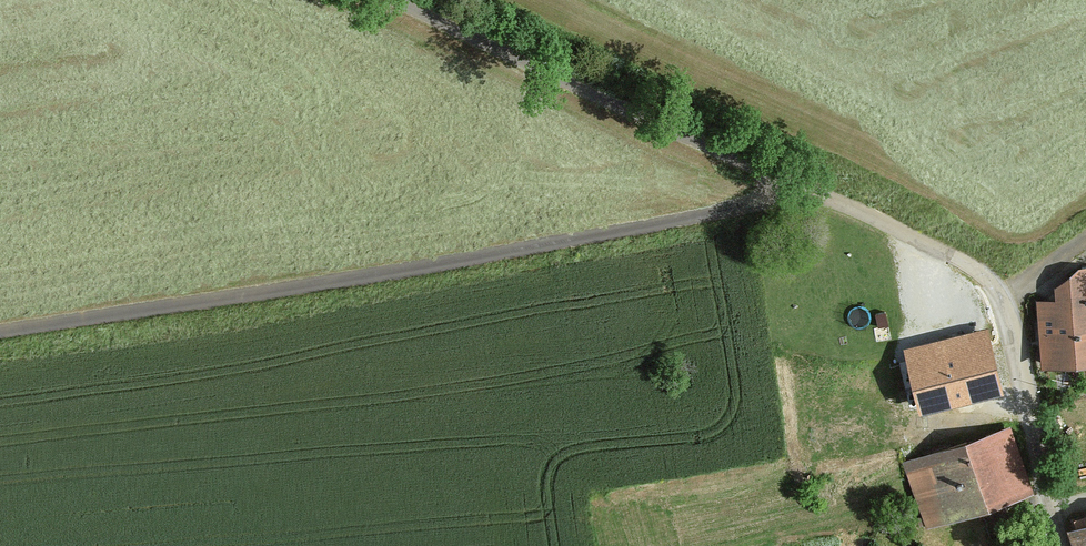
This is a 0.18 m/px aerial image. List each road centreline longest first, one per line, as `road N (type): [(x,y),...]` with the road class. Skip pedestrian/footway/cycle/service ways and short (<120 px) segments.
road 1 (track): [(0,331),(803,199),(928,244),(1014,311)]
road 2 (track): [(803,199),(391,0)]

